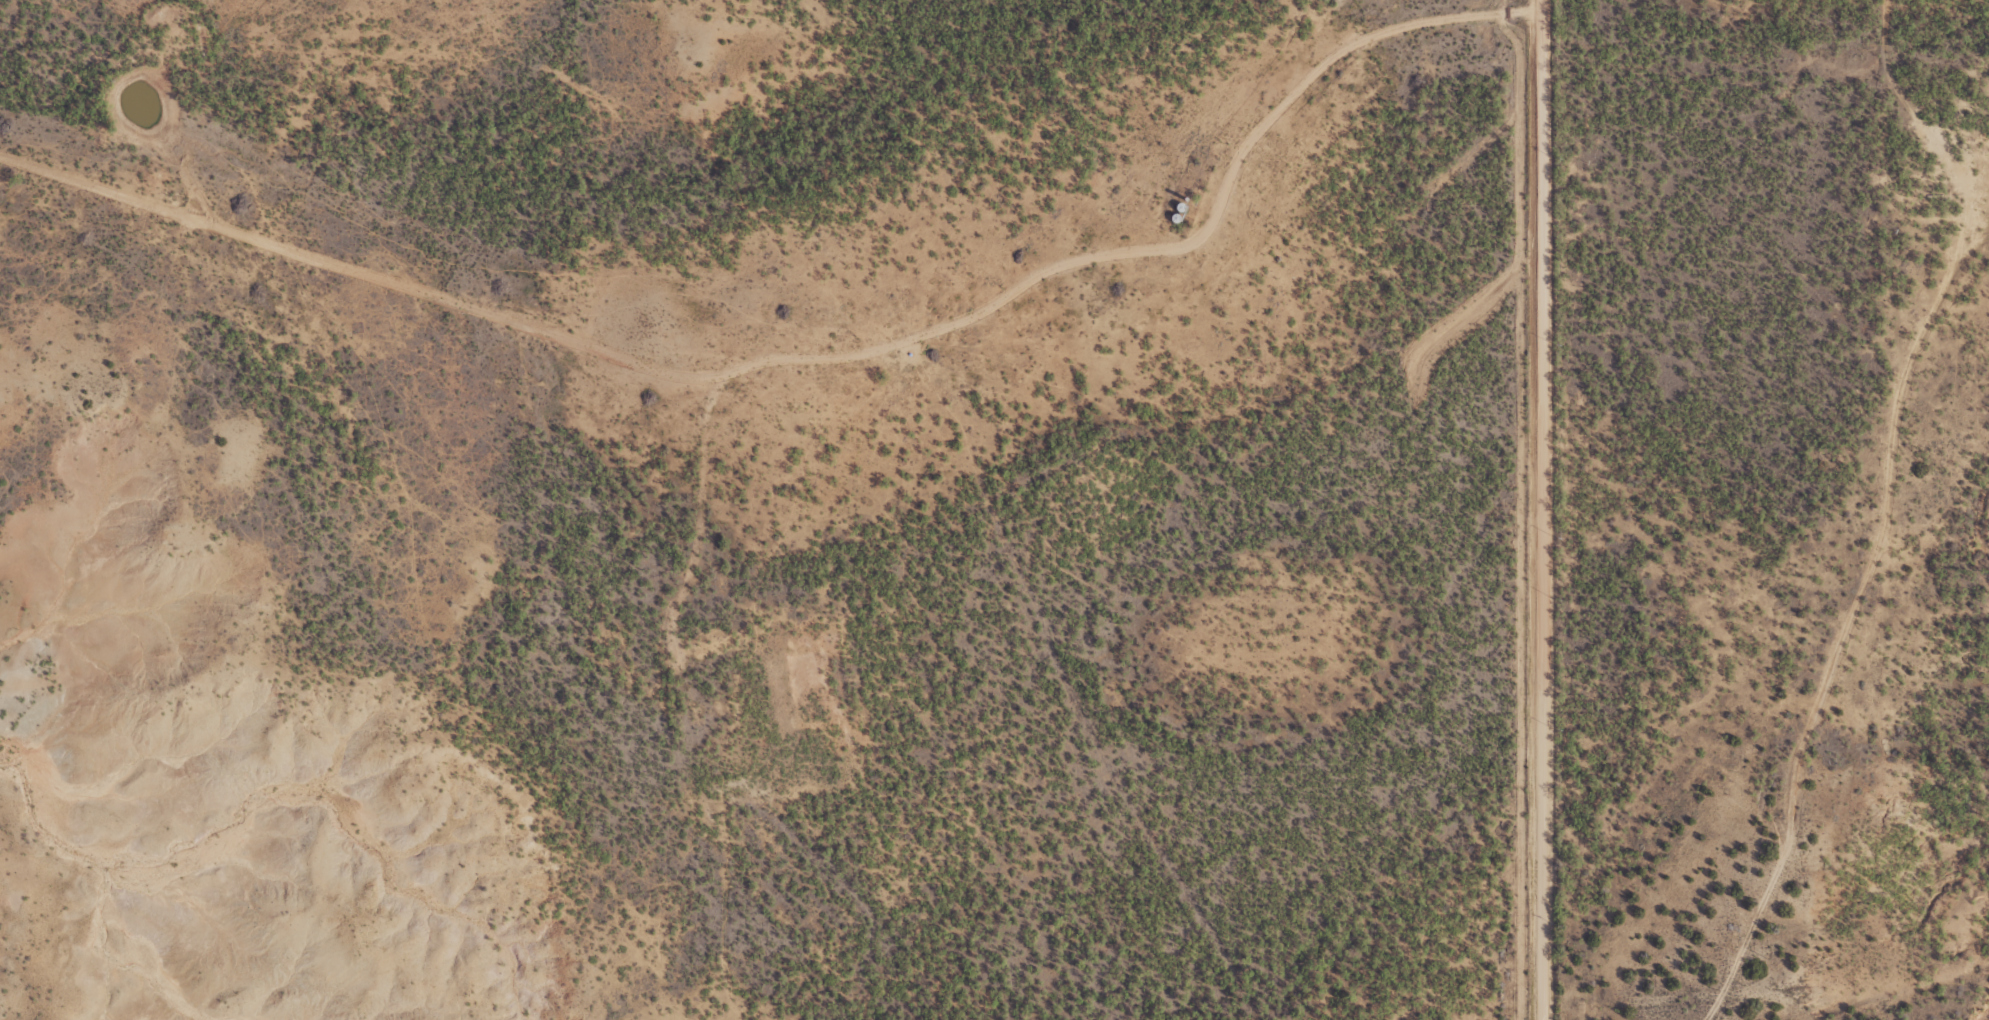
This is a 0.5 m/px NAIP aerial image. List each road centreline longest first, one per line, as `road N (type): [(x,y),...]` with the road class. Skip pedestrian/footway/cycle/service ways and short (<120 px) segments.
road 1 (residential): [(1553,1019),(1553,0)]

